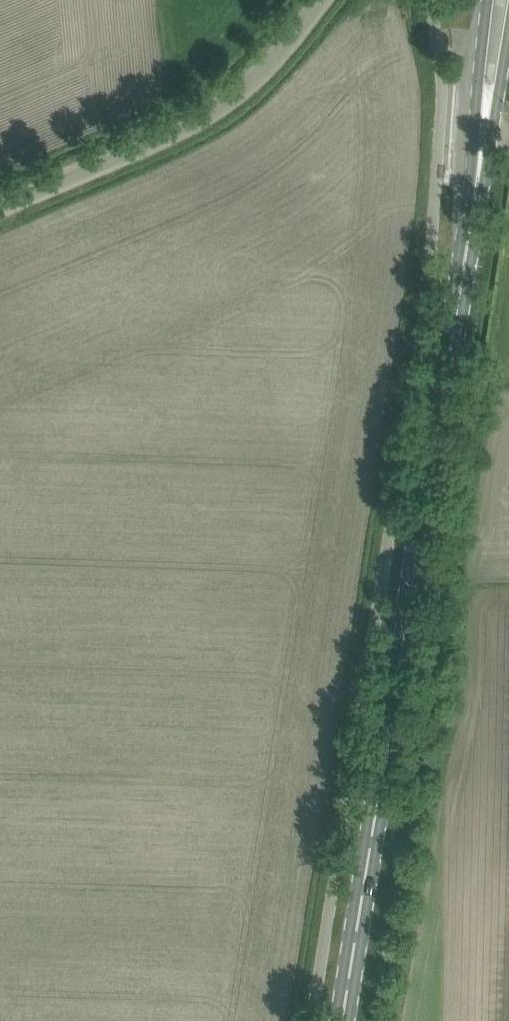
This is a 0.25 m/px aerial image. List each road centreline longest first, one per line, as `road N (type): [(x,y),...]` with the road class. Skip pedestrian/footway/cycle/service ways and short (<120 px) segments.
road 1 (secondary): [(345,1020),(480,174)]
road 2 (unclassified): [(0,208),(204,122),(260,78),(327,0)]
road 3 (secondary): [(489,0),(474,119),(480,174)]
road 4 (secondary): [(480,174),(508,36)]

